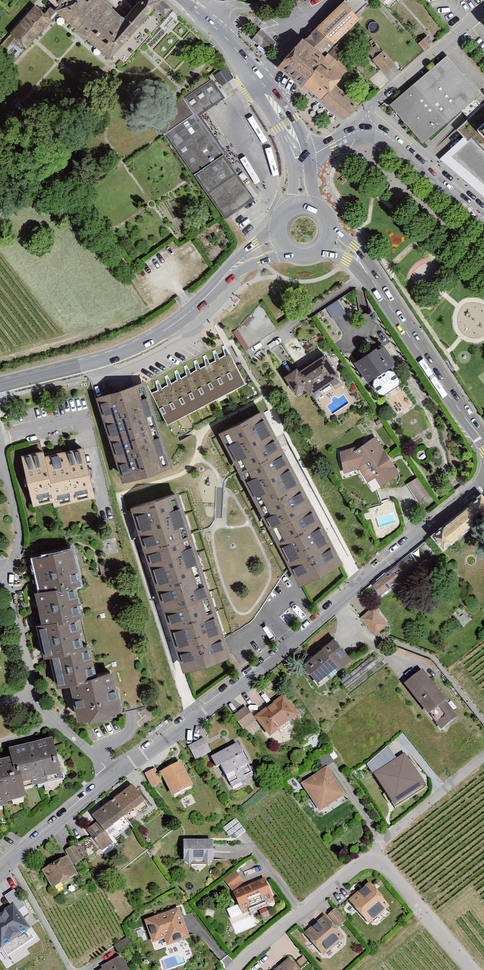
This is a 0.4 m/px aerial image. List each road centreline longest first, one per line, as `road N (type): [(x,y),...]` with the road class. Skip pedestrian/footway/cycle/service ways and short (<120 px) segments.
road 1 (residential): [(483,484),(278,660),(114,778)]
road 2 (residential): [(236,969),(367,861),(379,865),(472,969)]
road 3 (secondary): [(0,385),(141,344),(199,305),(238,263),(280,240)]
road 4 (secondary): [(483,444),(359,261),(328,240)]
road 5 (residential): [(0,454),(19,544),(10,586),(30,673)]
road 6 (residential): [(366,123),(483,15)]
road 7 (unclassified): [(483,220),(366,123)]
road 8 (residential): [(114,778),(0,872)]
road 9 (residential): [(114,778),(32,689)]

